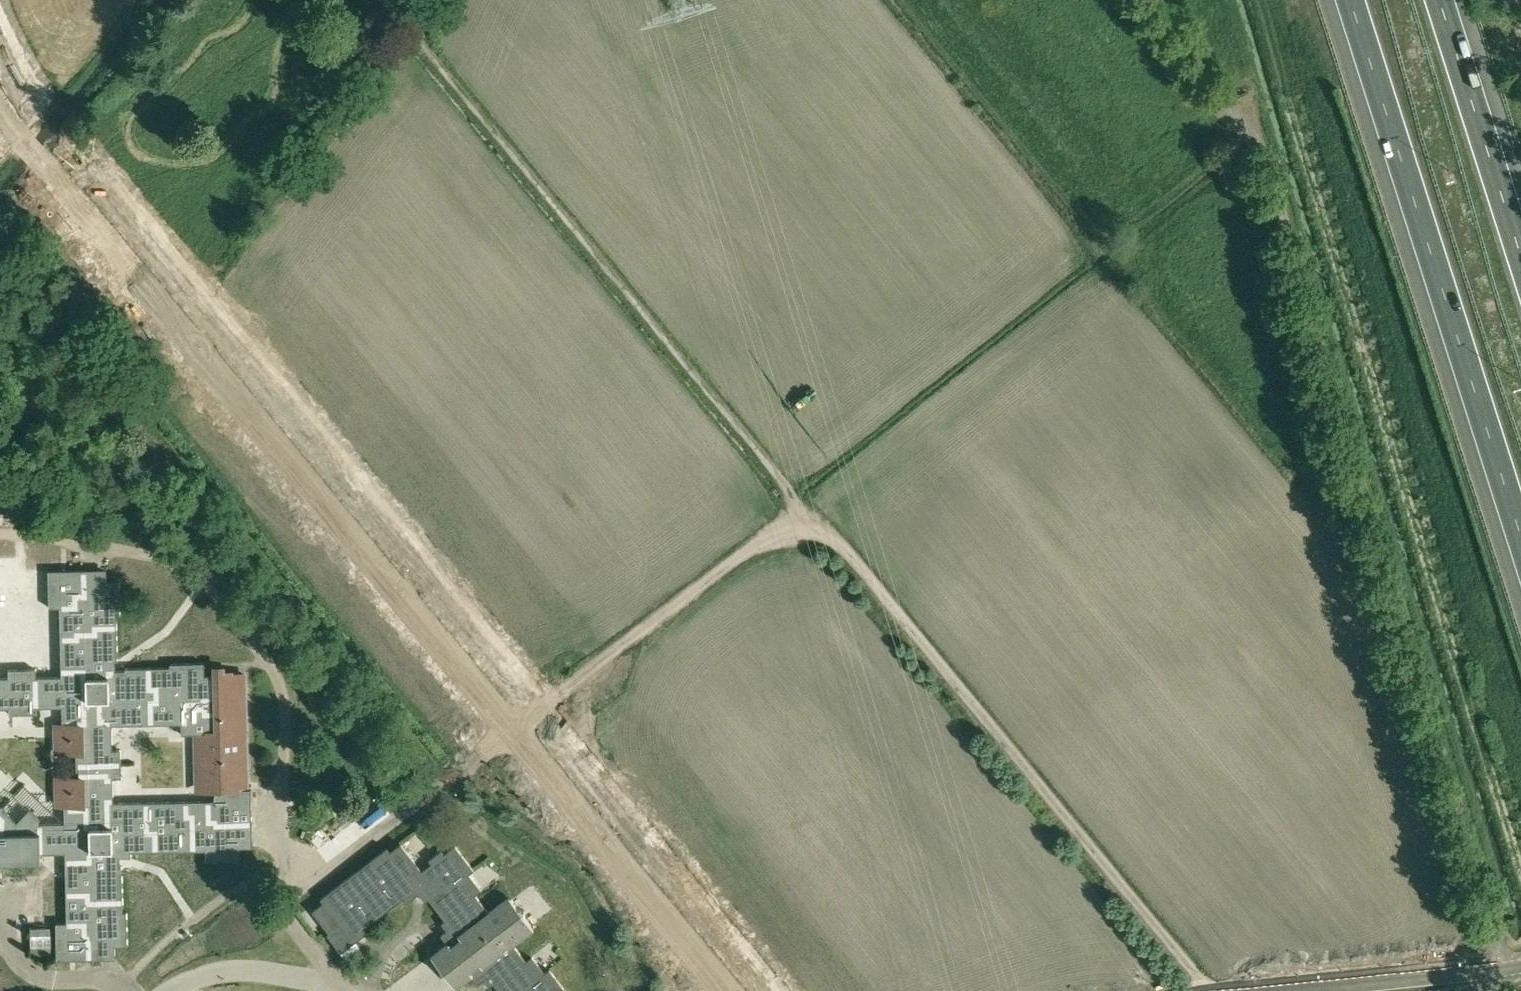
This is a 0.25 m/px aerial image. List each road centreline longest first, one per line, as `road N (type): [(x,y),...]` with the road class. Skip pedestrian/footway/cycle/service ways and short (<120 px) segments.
road 1 (tertiary): [(725,990),(0,107)]
road 2 (motorway): [(1349,0),(1520,540)]
road 3 (motorway): [(1520,257),(1439,0)]

